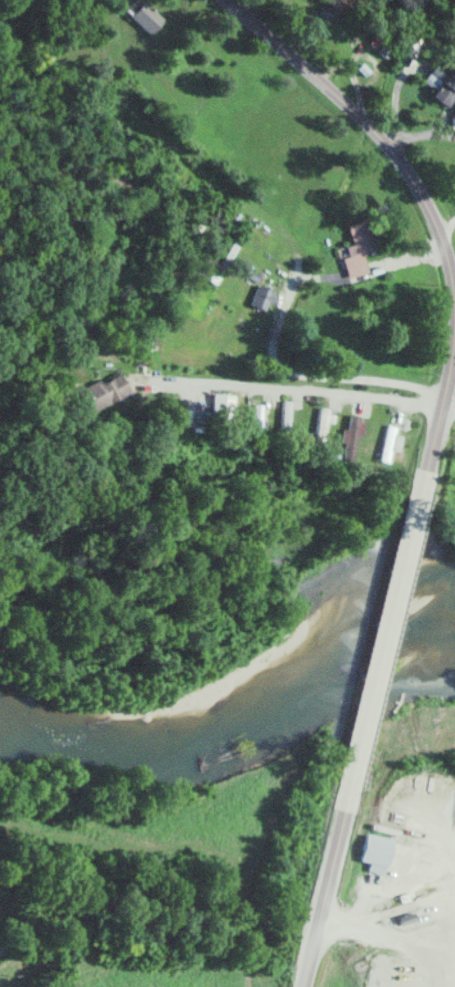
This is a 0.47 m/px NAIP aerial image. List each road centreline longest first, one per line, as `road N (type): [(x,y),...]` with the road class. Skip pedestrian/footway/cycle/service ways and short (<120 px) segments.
road 1 (residential): [(454,299),(436,224),(397,152),(228,0)]
road 2 (residential): [(348,791),(424,477)]
road 3 (residential): [(454,410),(138,379)]
road 4 (residential): [(301,986),(348,791)]
road 5 (residential): [(424,477),(454,340)]

